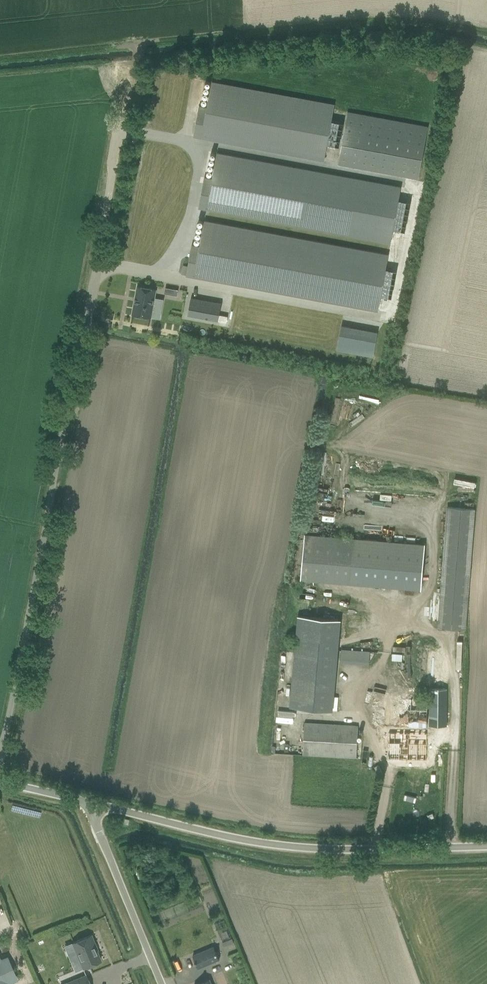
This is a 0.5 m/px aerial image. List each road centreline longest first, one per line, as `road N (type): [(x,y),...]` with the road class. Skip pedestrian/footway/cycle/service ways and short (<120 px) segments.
road 1 (unclassified): [(100,806),(270,845),(486,848)]
road 2 (unclassified): [(163,983),(98,822),(100,806)]

